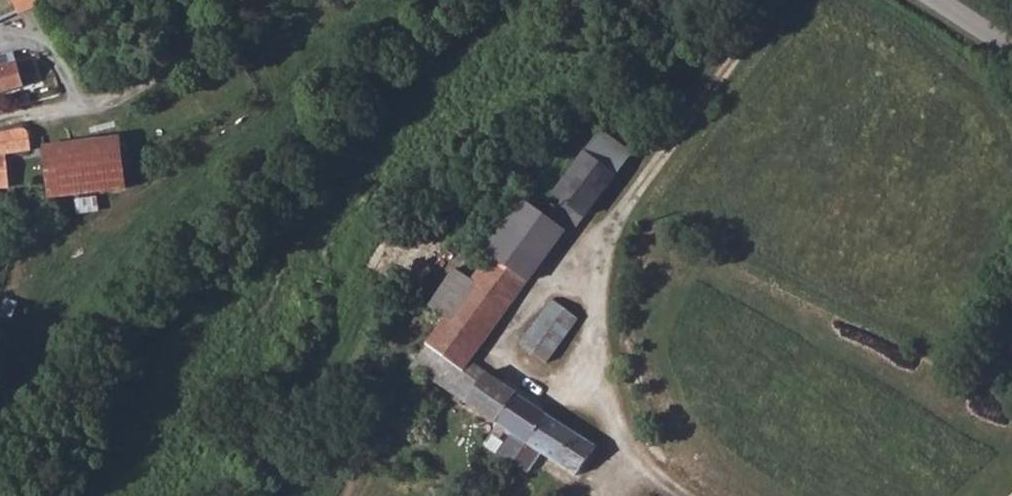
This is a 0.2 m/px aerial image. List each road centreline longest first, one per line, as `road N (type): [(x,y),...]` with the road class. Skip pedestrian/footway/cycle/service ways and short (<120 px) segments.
road 1 (unclassified): [(0,134),(122,103),(269,0)]

